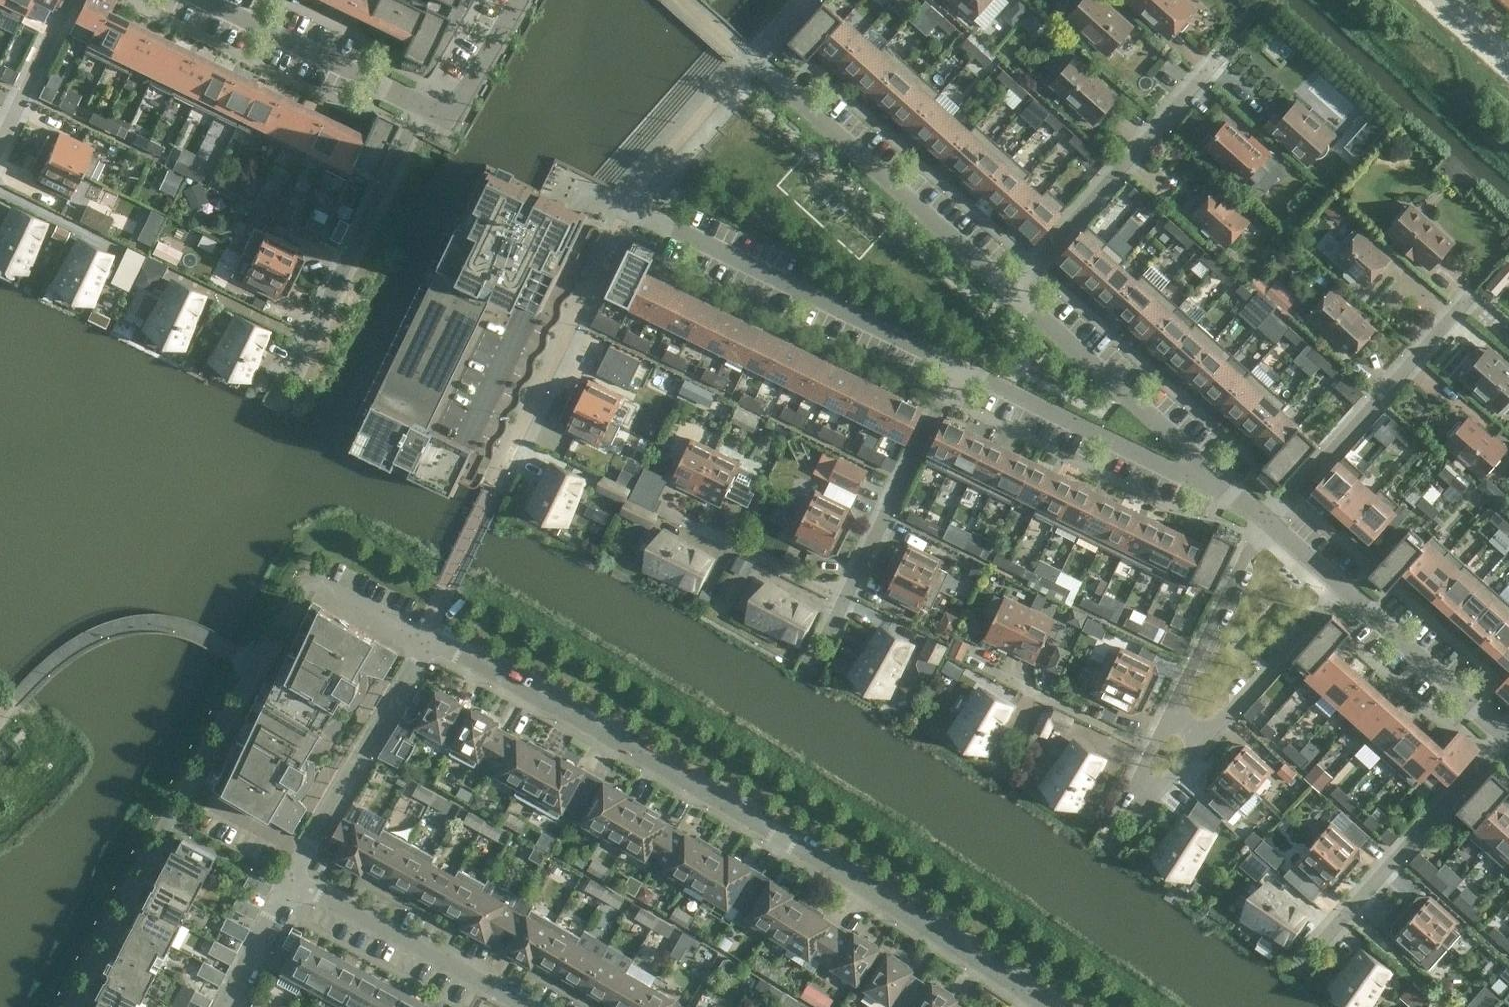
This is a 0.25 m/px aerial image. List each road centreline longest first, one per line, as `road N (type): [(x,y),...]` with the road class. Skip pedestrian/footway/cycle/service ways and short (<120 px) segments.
road 1 (residential): [(1046,1006),(782,838),(422,635)]
road 2 (residential): [(627,208),(956,363)]
road 3 (residential): [(1011,291),(752,58)]
road 4 (residential): [(422,105),(285,389)]
road 5 (residential): [(1011,291),(1220,55)]
road 6 (residential): [(822,645),(956,363)]
road 7 (residential): [(493,487),(627,208)]
road 8 (residential): [(1473,290),(1271,521)]
road 9 (residential): [(956,363),(1232,492)]
road 10 (residential): [(1232,492),(1011,291)]
road 11 (residential): [(1312,951),(1507,732)]
road 12 (residential): [(290,879),(422,635)]
road 13 (residential): [(522,1006),(290,879)]
road 14 (residential): [(422,105),(207,0)]
road 15 (residential): [(1343,589),(1507,732)]
road 16 (residential): [(1271,521),(1252,545),(1173,709)]
road 17 (residential): [(1208,734),(1343,589)]
road 18 (residential): [(627,208),(752,58)]
road 19 (residential): [(1173,709),(1141,773),(1146,790),(1162,787),(1208,734)]
road 20 (residential): [(520,0),(451,119),(422,105)]
road 21 (residential): [(0,142),(69,0)]
road 22 (residential): [(223,1006),(290,879)]

